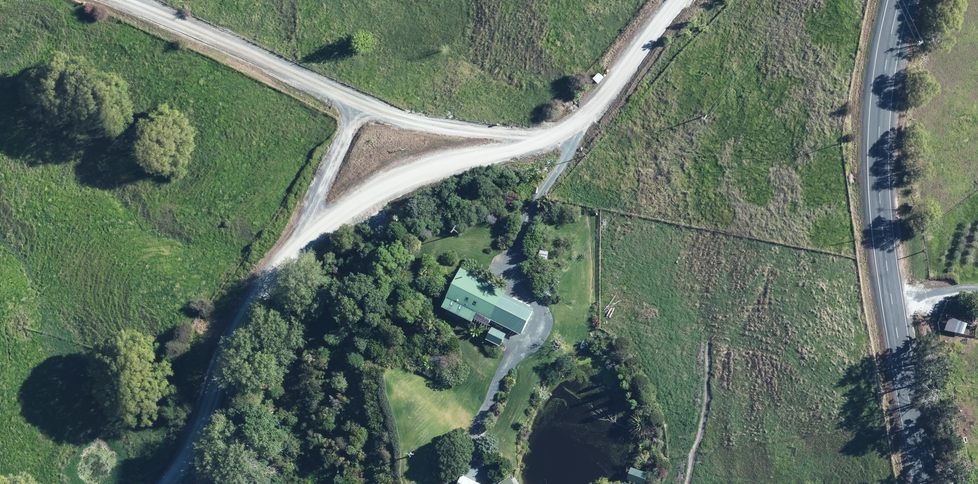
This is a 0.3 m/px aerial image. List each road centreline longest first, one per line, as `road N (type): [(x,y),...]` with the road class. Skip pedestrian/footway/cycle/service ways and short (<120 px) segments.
road 1 (tertiary): [(899,0),(878,164),(924,483)]
road 2 (unclassified): [(303,249),(335,220),(417,176),(551,136)]
road 3 (unclassified): [(172,483),(244,315),(303,249)]
road 4 (unclassified): [(125,0),(362,106)]
road 5 (unclassified): [(362,106),(431,126),(551,136)]
road 6 (unclassified): [(551,136),(584,117),(678,0)]
road 7 (unclassified): [(303,249),(362,106)]

